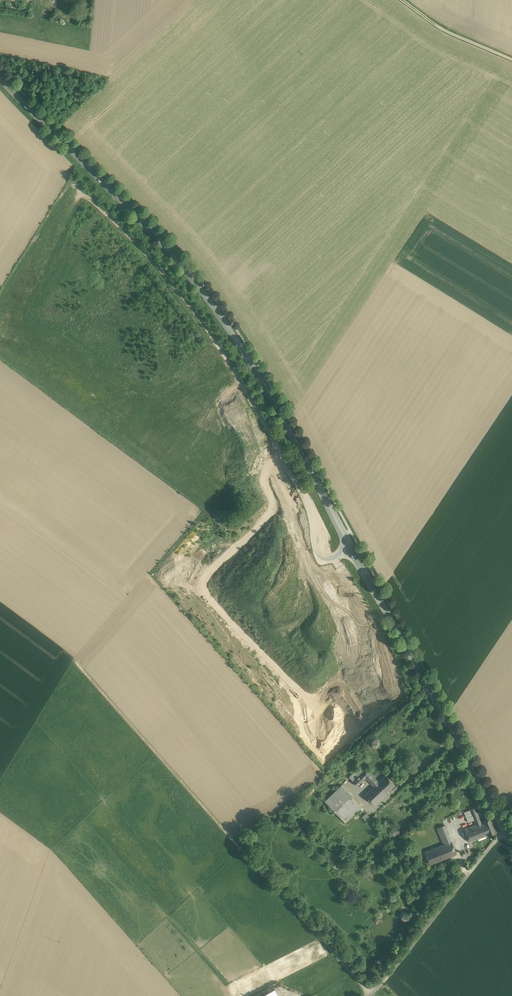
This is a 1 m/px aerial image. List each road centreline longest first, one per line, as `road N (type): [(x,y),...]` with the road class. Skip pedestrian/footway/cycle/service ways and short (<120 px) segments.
road 1 (secondary): [(511,843),(215,310),(151,231),(0,78)]
road 2 (track): [(370,995),(73,660)]

